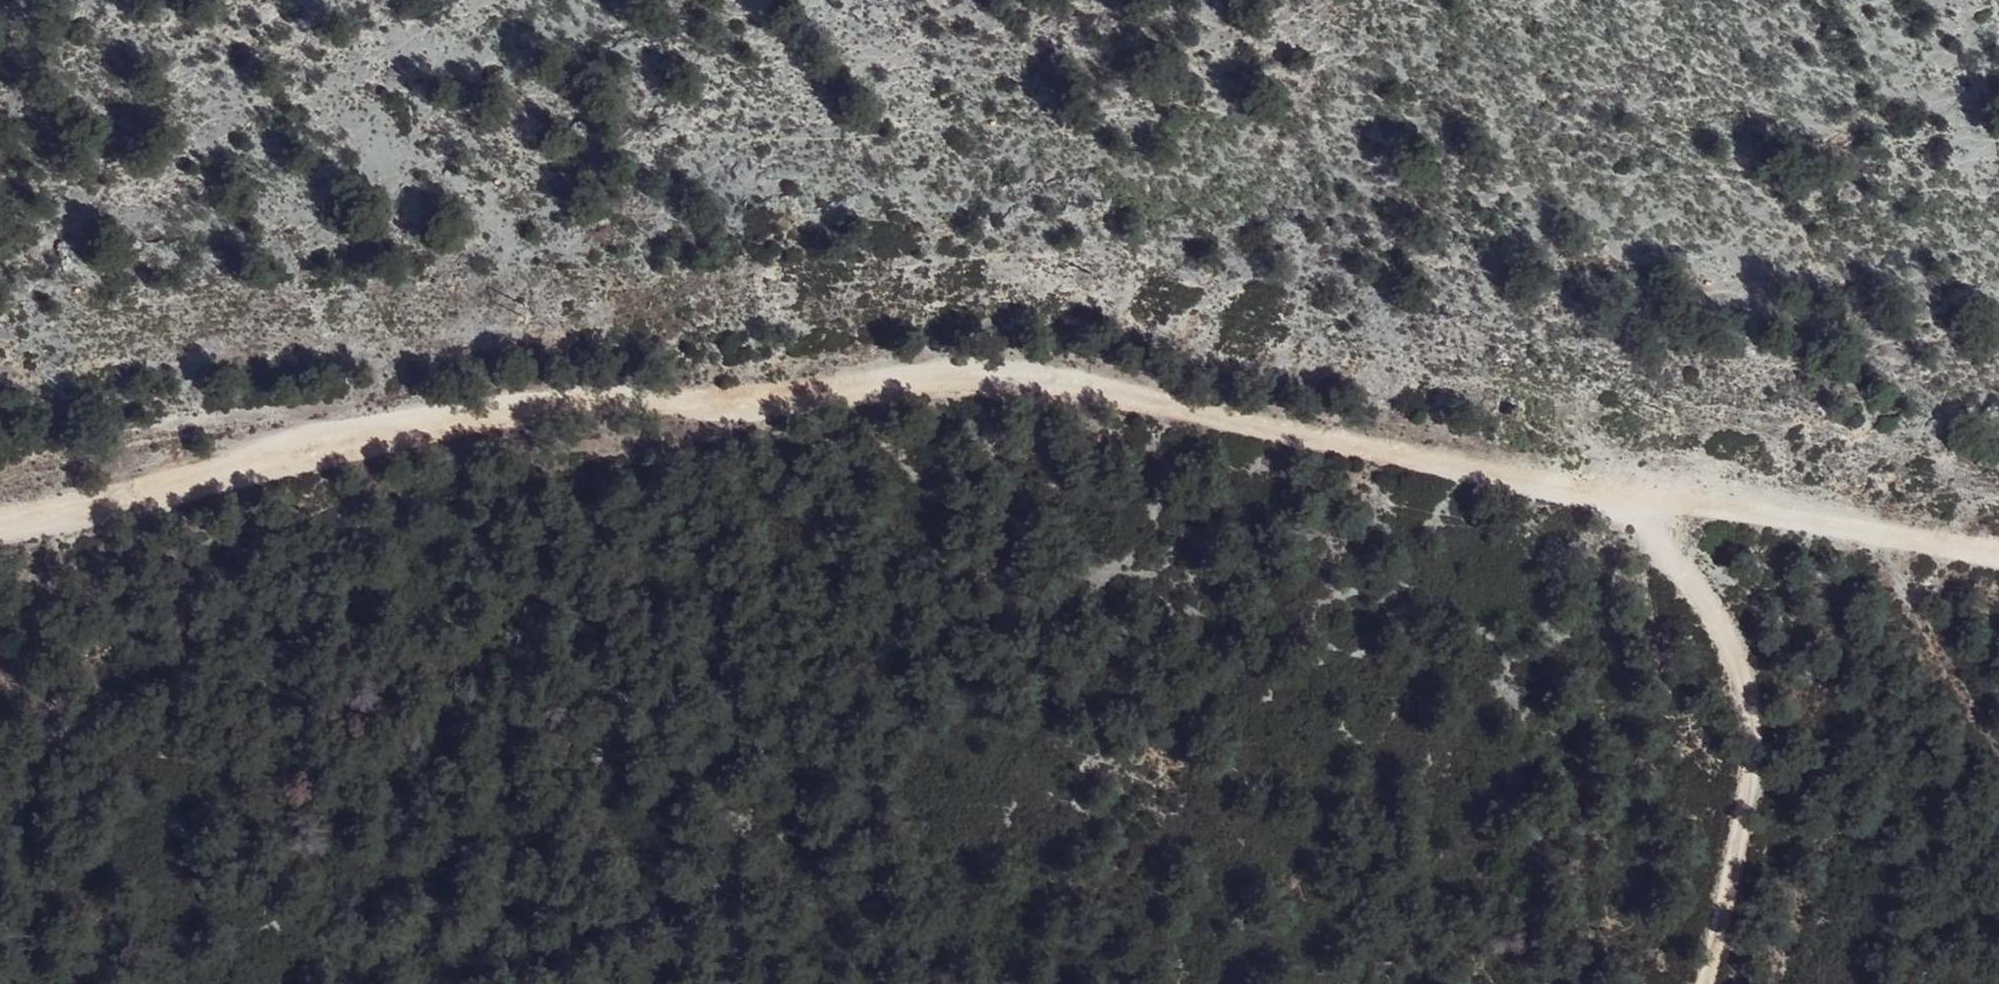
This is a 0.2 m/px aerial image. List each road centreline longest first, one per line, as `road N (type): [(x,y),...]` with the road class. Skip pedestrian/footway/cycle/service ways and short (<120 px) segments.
road 1 (track): [(1998,558),(1741,497),(1538,482),(1055,382),(891,377),(526,401),(0,526)]
road 2 (track): [(1712,983),(1758,755),(1746,655),(1664,541),(1647,496)]

